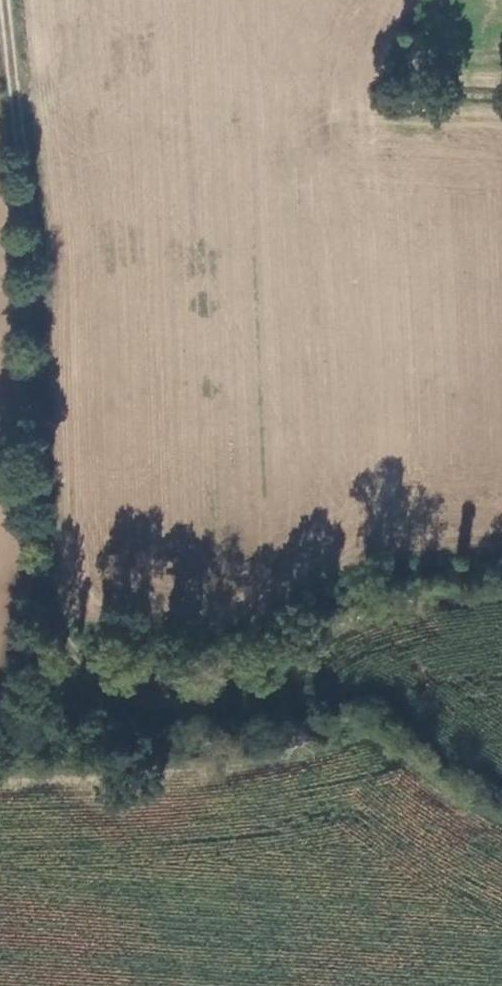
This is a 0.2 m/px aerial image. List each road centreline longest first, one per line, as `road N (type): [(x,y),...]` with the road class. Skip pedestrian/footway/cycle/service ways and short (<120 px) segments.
road 1 (track): [(69,637),(45,599),(6,0)]

